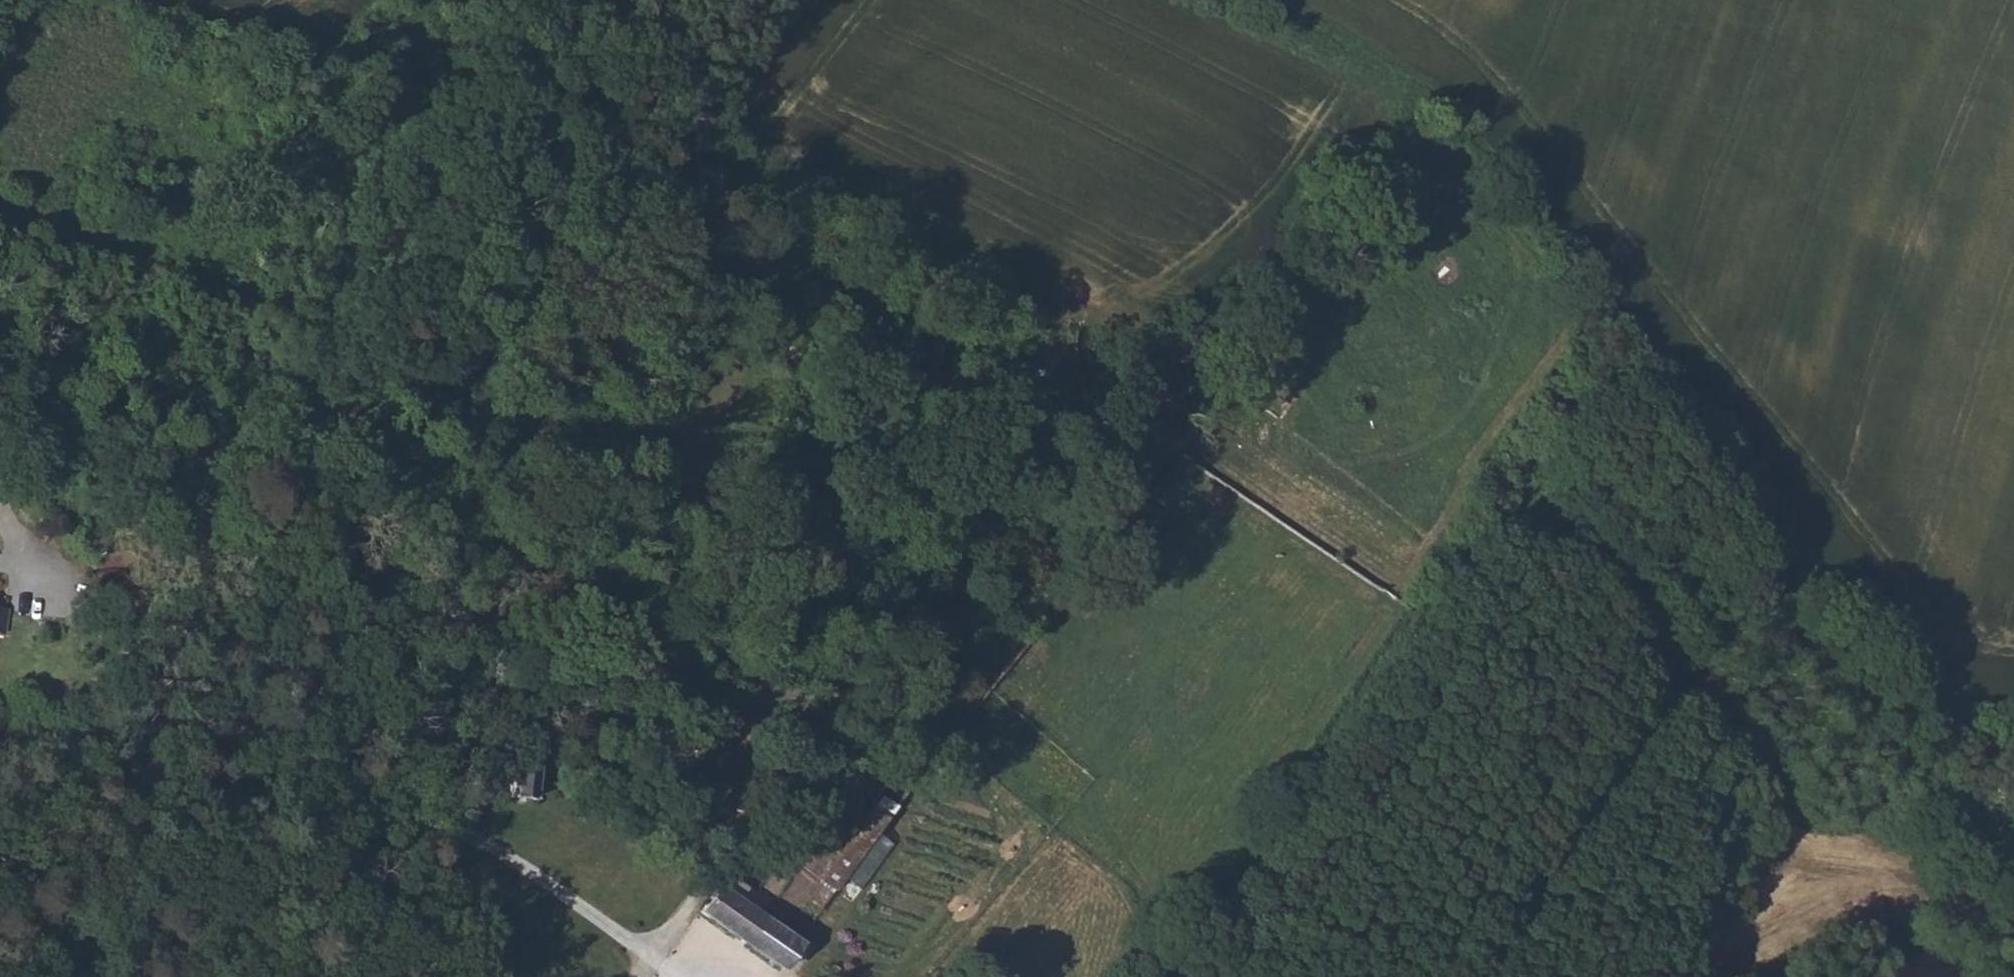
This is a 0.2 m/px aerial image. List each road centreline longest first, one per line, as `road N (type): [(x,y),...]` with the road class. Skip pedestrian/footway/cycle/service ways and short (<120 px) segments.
road 1 (track): [(0,813),(111,802),(309,810),(435,826),(488,840),(681,976)]

